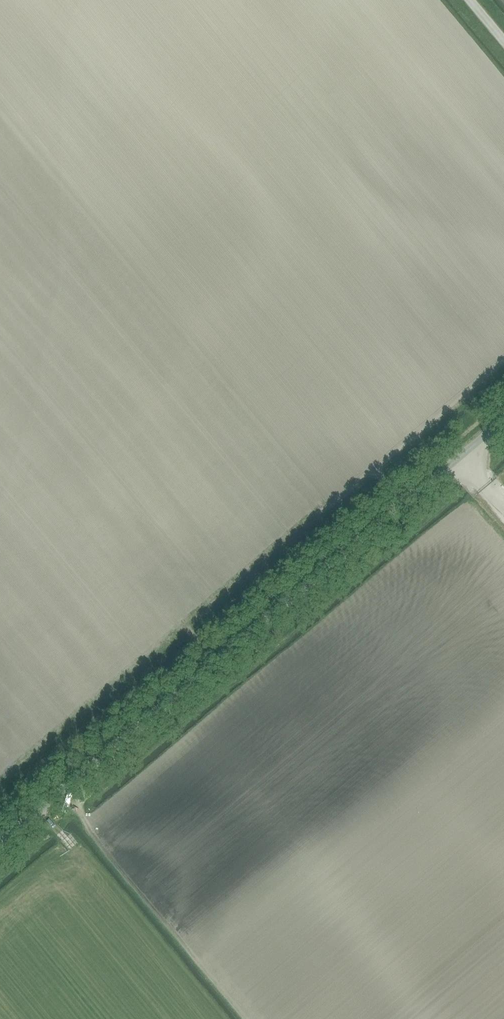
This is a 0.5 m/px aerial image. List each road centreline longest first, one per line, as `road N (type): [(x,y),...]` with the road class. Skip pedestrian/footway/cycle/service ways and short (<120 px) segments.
road 1 (unclassified): [(0,842),(503,419)]

